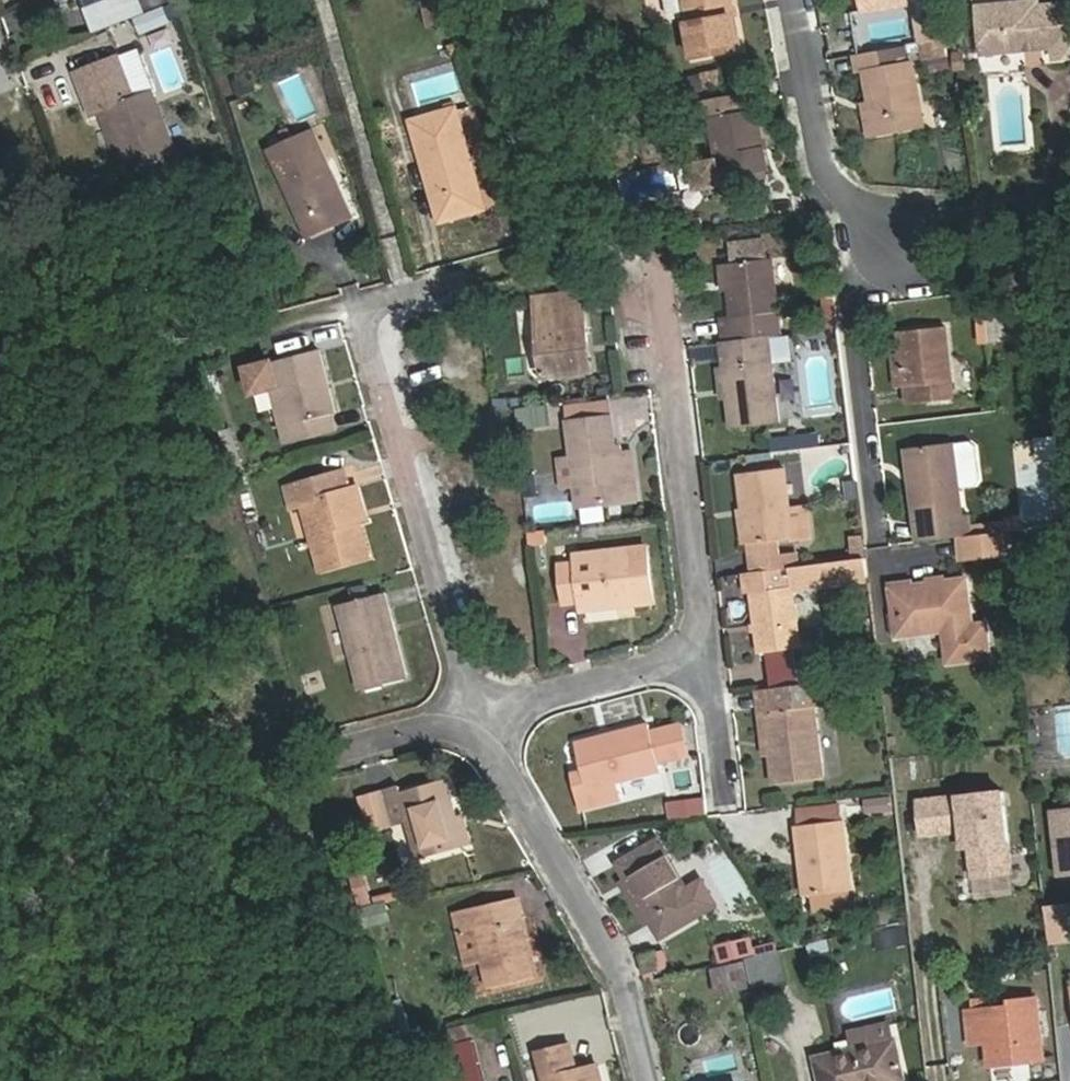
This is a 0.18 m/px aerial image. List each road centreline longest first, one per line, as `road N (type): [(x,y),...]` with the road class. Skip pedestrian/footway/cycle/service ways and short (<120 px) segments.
road 1 (residential): [(365,314),(479,714)]
road 2 (residential): [(479,714),(629,984),(653,1080)]
road 3 (residential): [(705,659),(652,274)]
road 4 (residential): [(799,0),(830,165),(846,197),(894,248)]
road 5 (residential): [(705,659),(479,714)]
road 6 (residential): [(479,714),(338,749)]
road 7 (residential): [(730,800),(705,659)]

